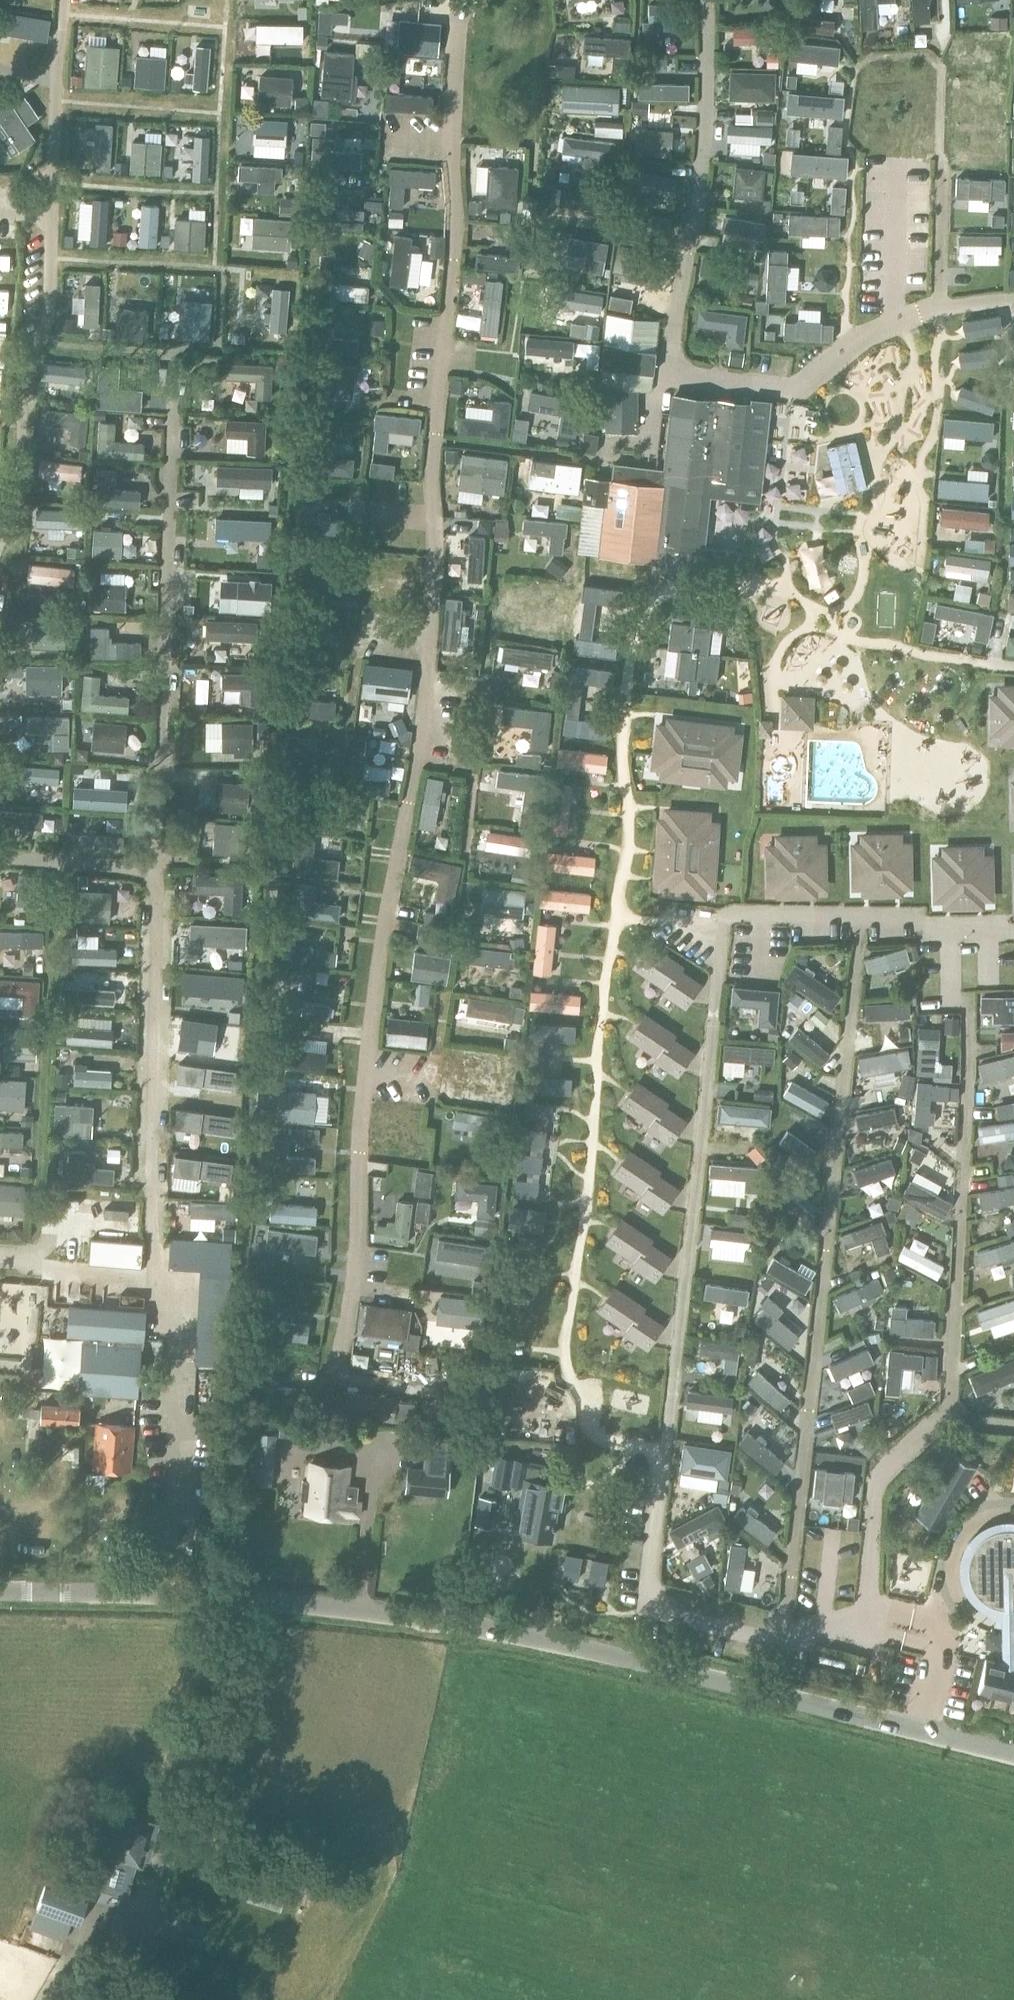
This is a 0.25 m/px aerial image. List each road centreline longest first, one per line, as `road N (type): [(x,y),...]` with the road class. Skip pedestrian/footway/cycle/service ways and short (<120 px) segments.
road 1 (unclassified): [(1013,1753),(567,1643),(333,1605),(0,1591)]

